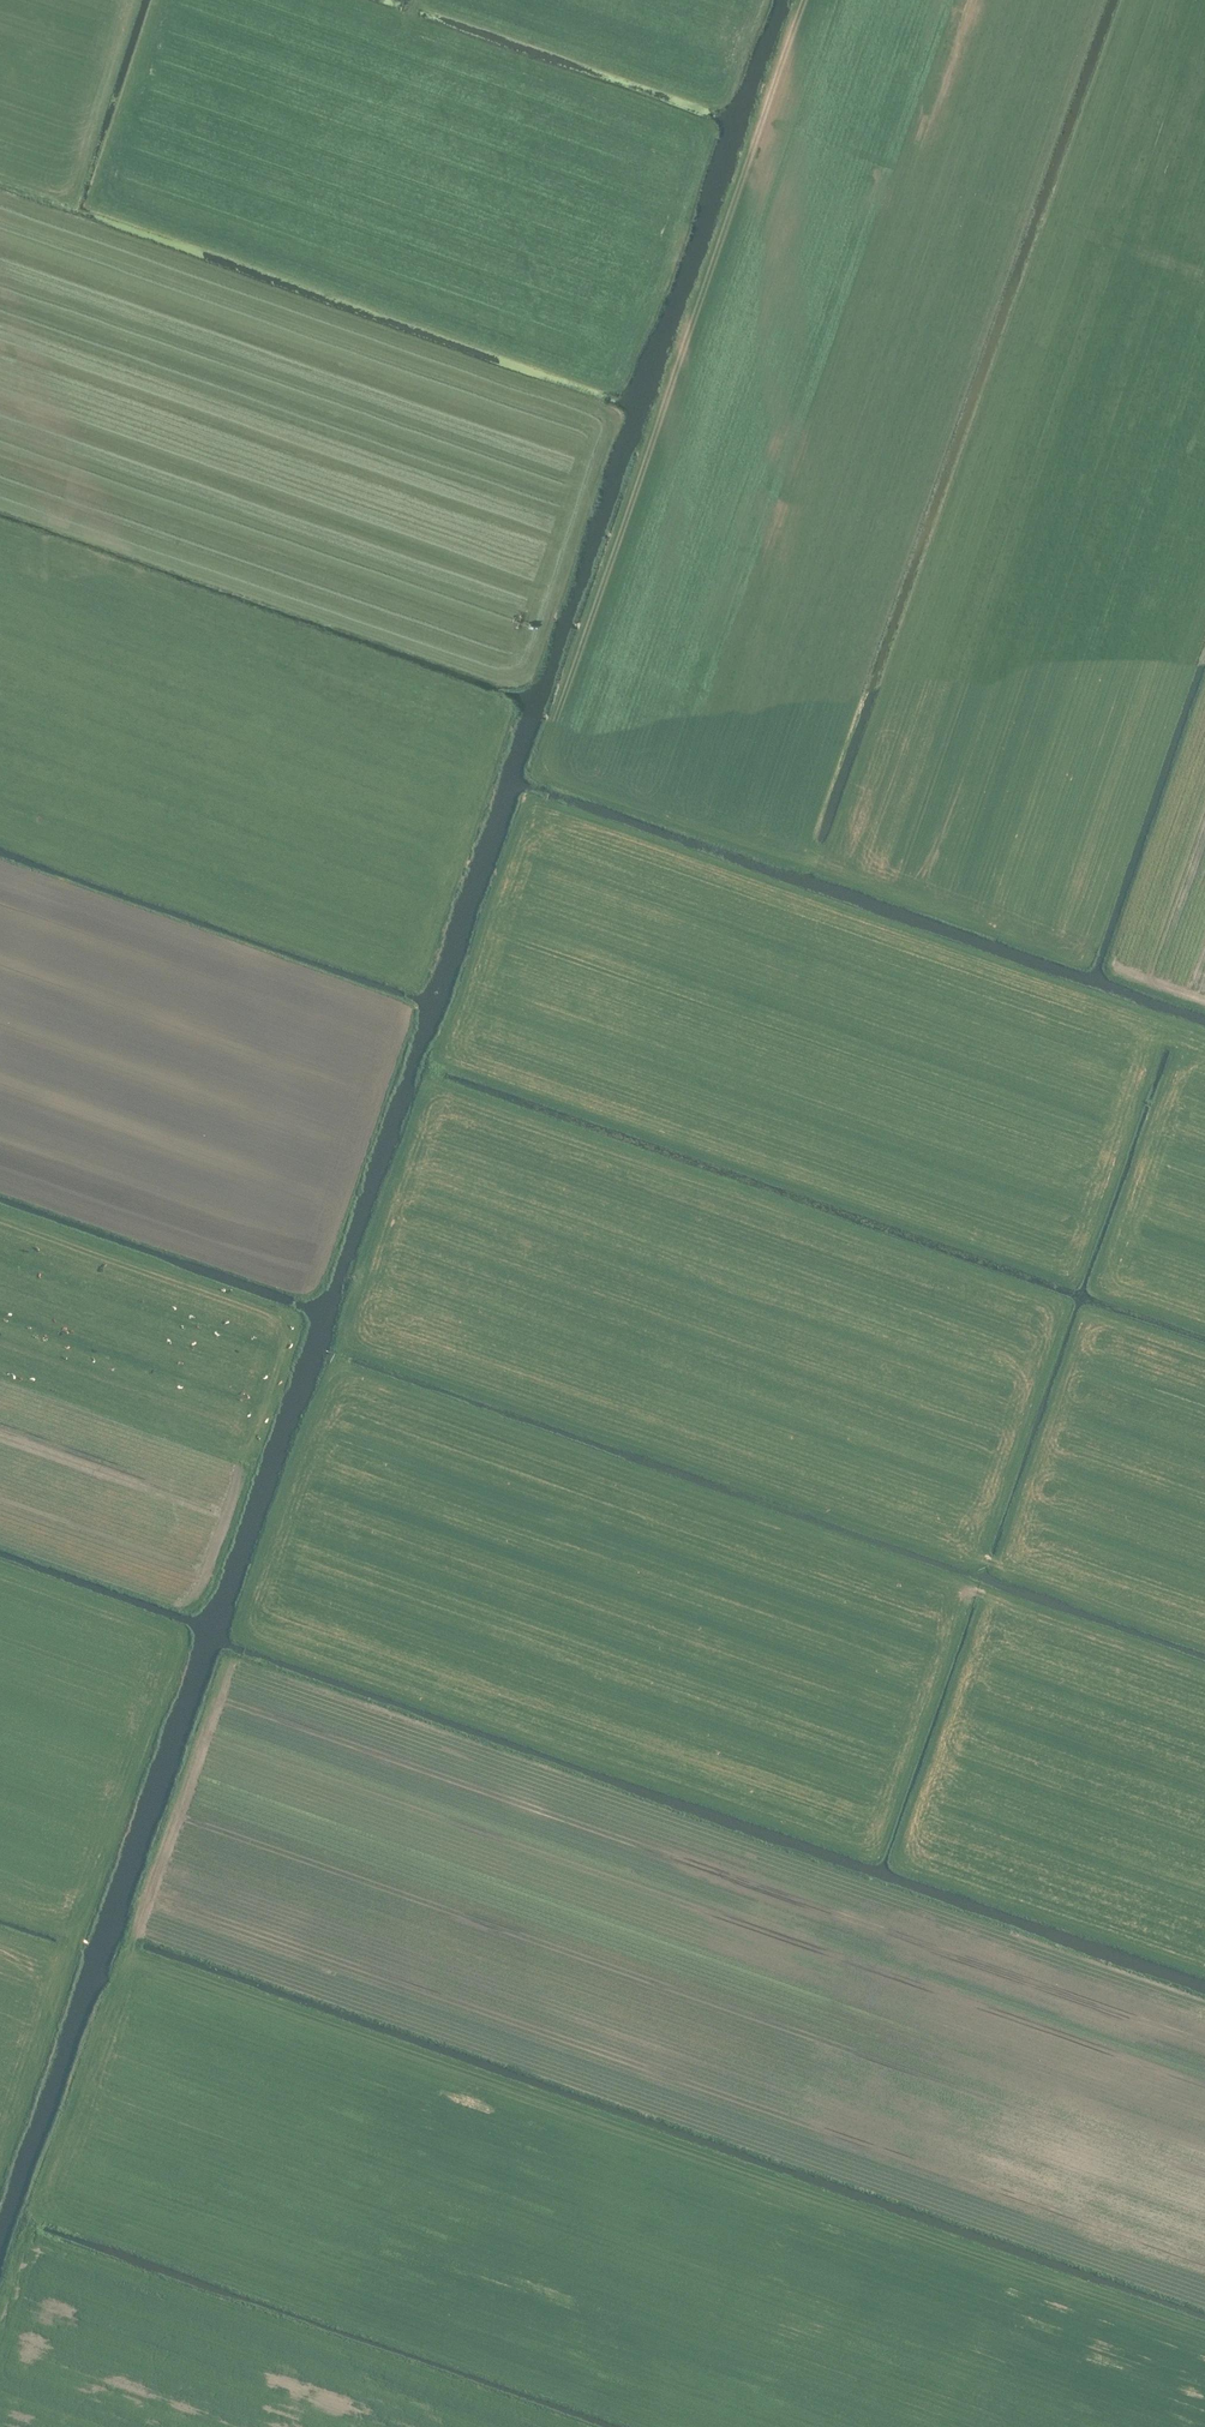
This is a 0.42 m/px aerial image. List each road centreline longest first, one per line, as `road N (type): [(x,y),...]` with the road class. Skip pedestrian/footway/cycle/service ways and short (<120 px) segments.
road 1 (track): [(971,1587),(1204,1672)]

